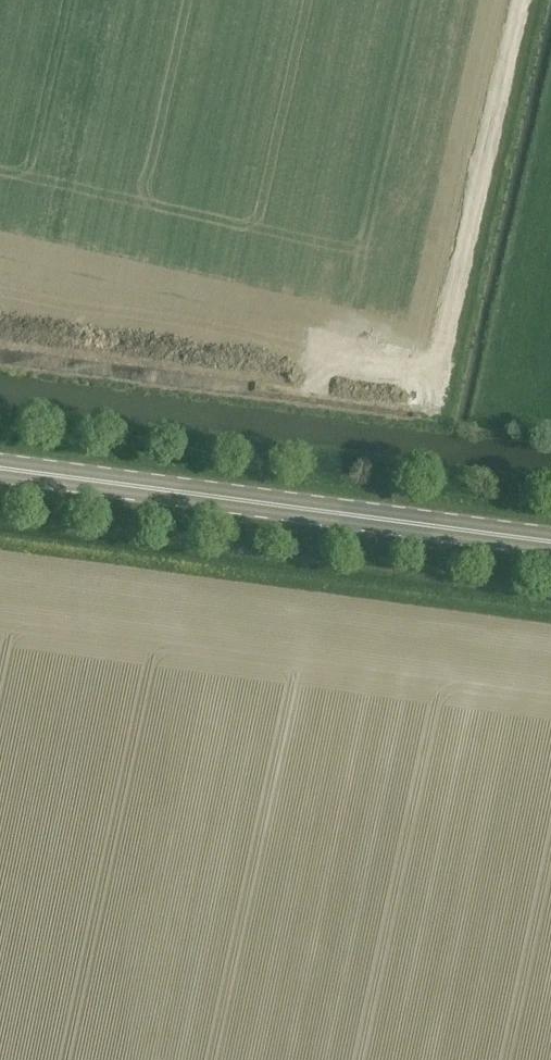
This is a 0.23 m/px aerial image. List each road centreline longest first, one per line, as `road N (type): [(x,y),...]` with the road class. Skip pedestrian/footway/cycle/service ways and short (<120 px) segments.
road 1 (primary): [(550,541),(0,468)]

